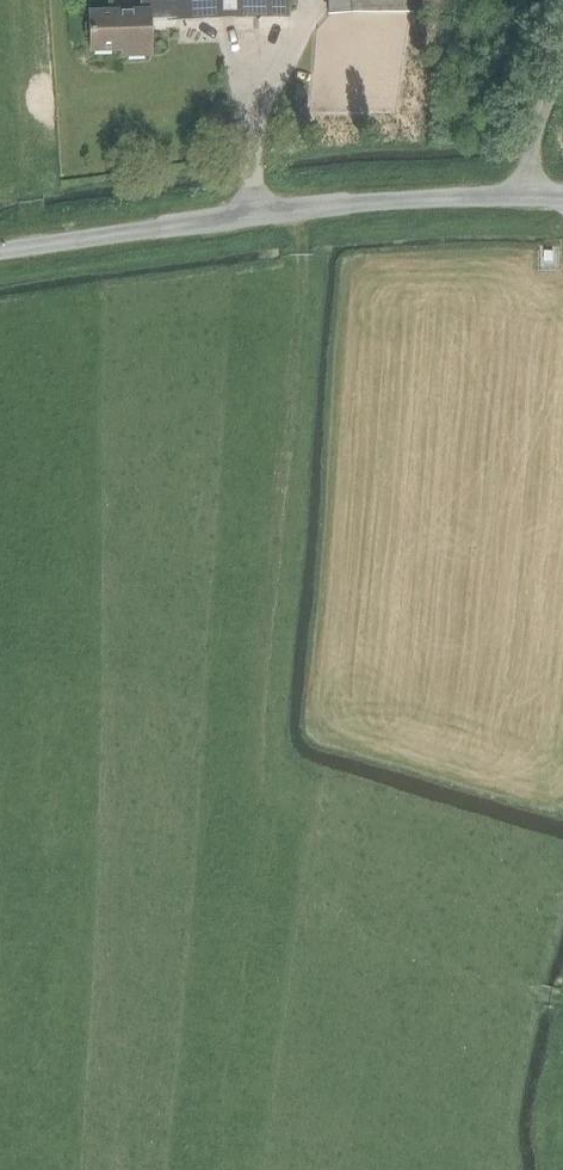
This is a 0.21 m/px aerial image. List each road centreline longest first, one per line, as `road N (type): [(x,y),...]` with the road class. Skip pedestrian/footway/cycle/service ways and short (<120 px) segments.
road 1 (tertiary): [(525,196),(310,207),(0,250)]
road 2 (unclassified): [(525,196),(535,124),(562,74)]

